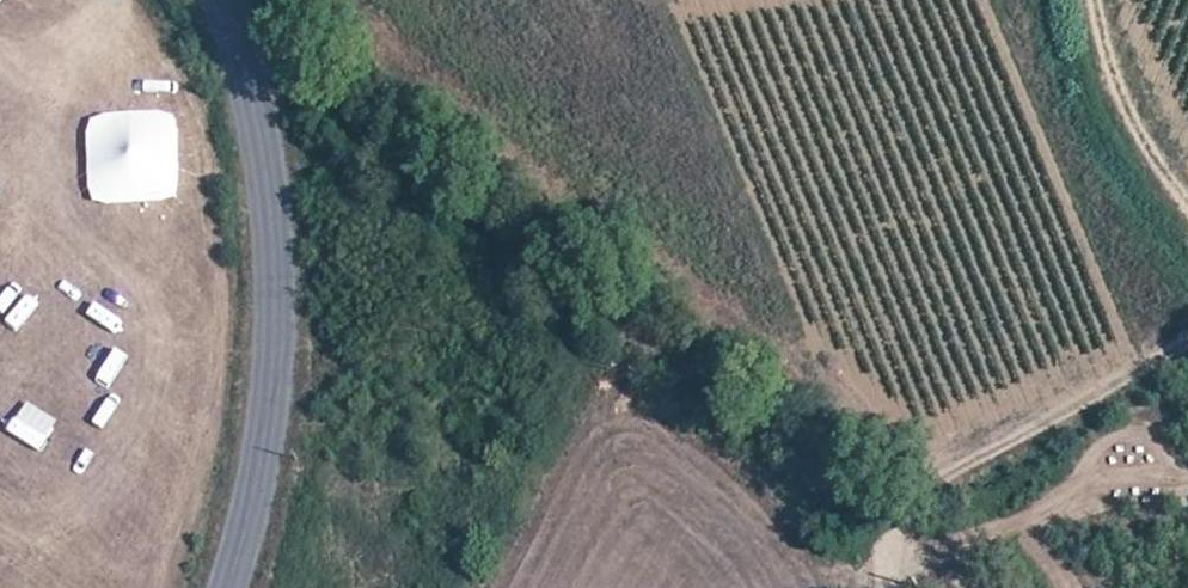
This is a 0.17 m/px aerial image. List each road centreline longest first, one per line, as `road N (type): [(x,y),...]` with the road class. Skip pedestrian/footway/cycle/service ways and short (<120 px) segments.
road 1 (tertiary): [(227,0),(266,153),(278,352),(260,480),(232,587)]
road 2 (track): [(1187,339),(933,485),(902,514),(886,547)]

